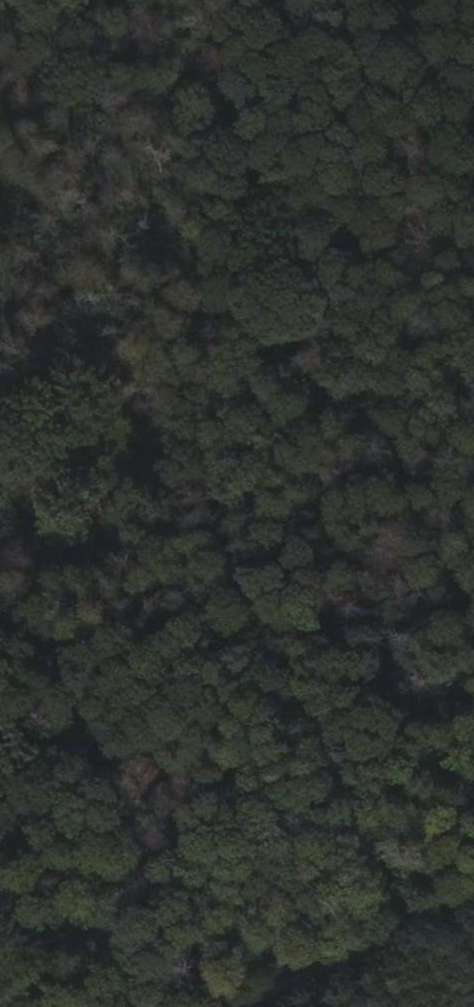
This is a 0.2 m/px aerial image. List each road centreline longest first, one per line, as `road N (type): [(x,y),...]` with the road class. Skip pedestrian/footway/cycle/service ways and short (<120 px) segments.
road 1 (track): [(473,898),(253,1006)]

